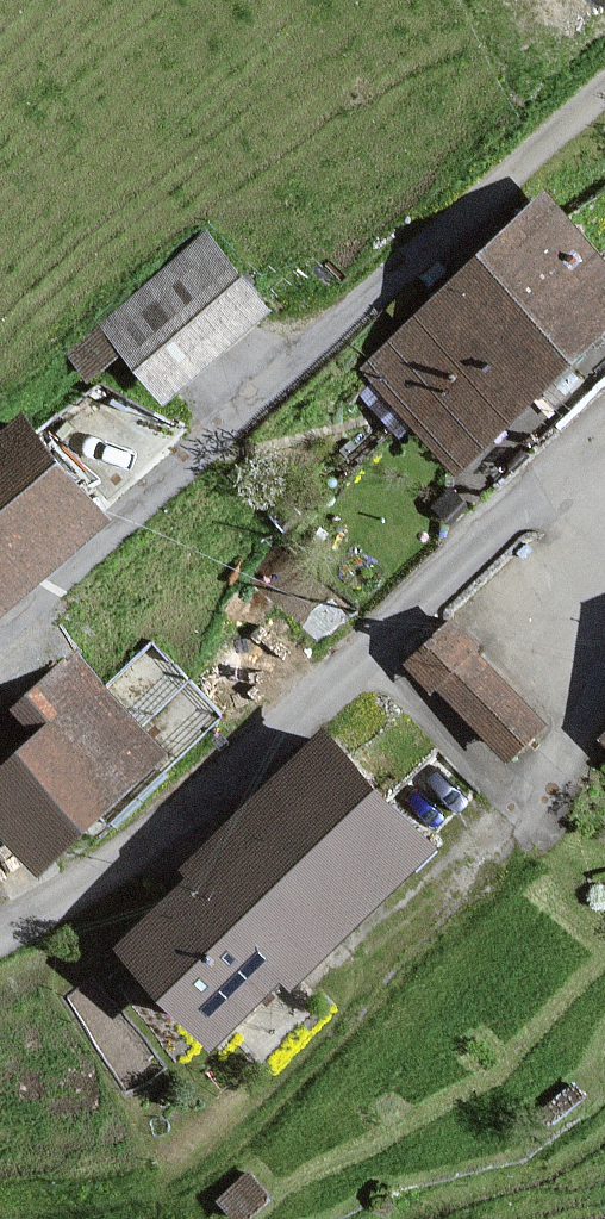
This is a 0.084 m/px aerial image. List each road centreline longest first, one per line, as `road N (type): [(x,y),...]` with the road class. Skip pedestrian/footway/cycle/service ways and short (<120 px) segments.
road 1 (residential): [(604,87),(0,632)]
road 2 (residential): [(0,941),(106,872),(300,708),(604,424)]

